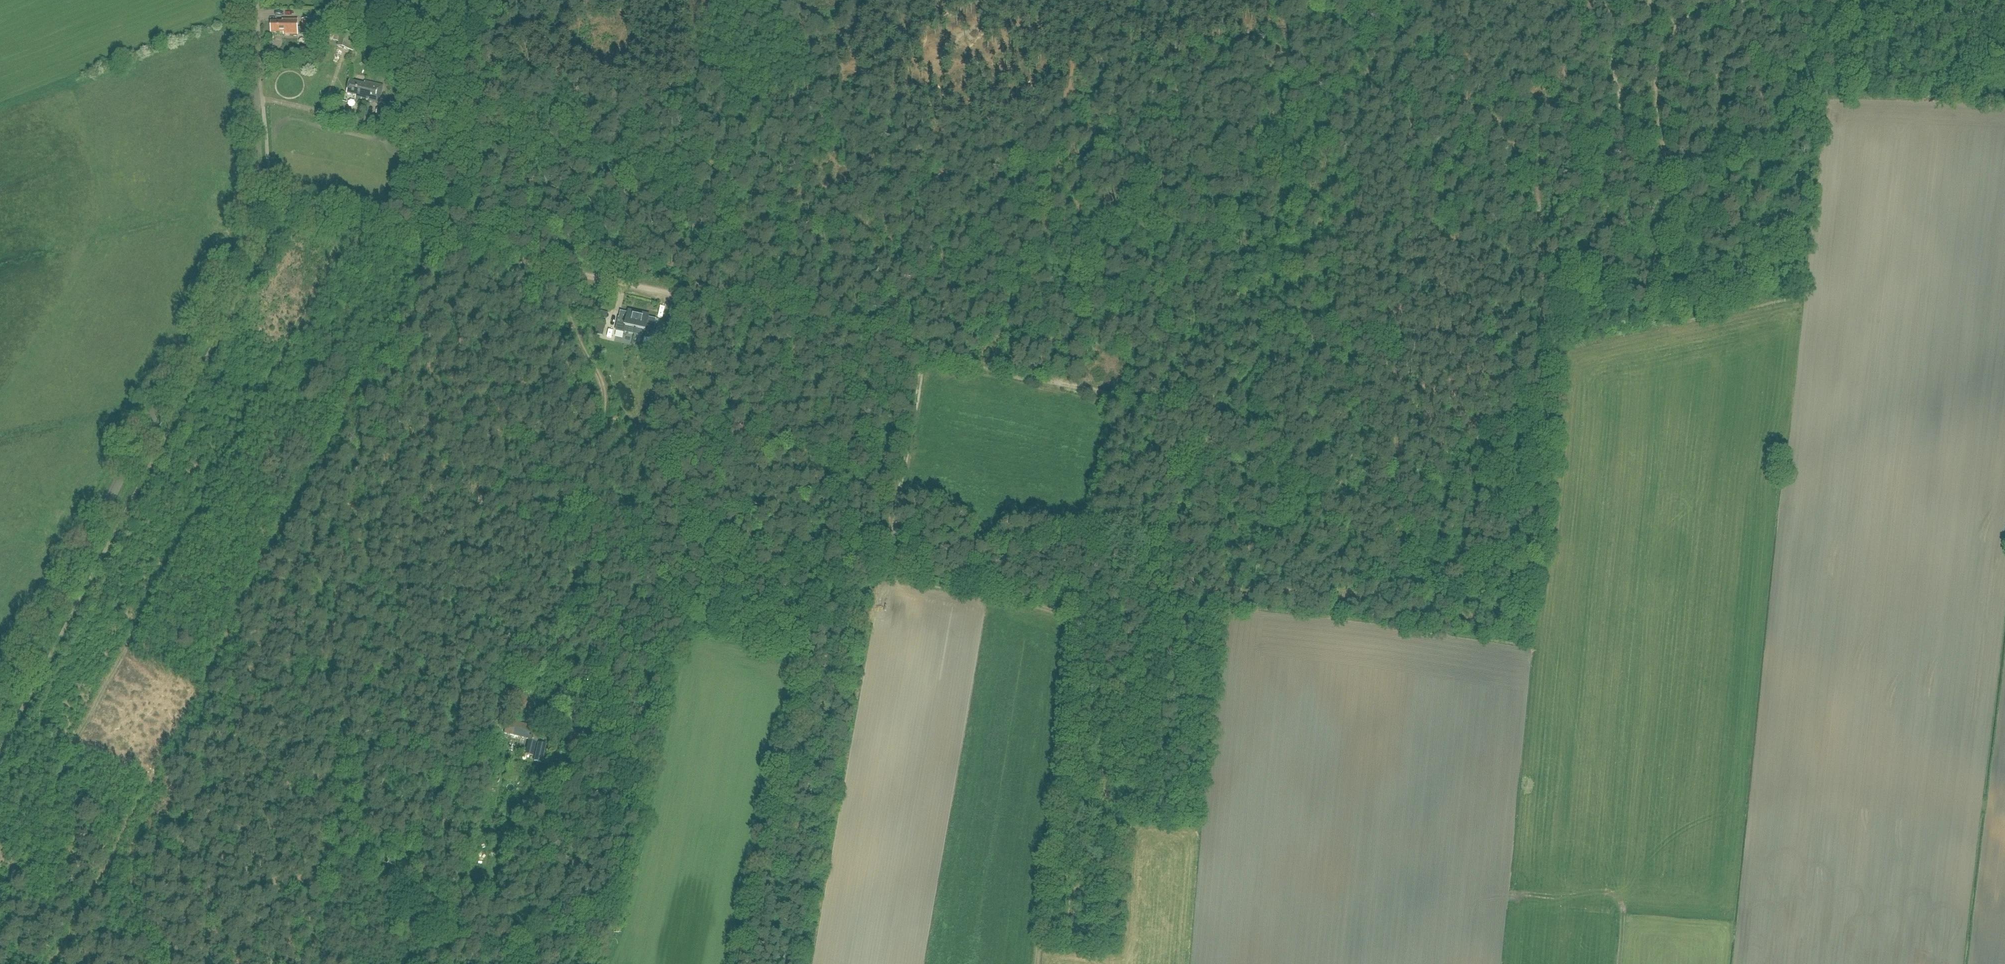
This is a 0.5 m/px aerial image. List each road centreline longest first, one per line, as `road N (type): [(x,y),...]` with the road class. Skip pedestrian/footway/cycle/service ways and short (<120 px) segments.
road 1 (unclassified): [(0,708),(251,224),(257,187),(249,0)]
road 2 (track): [(439,242),(1186,412)]
road 3 (track): [(0,896),(350,224)]
road 4 (track): [(1081,623),(1052,609),(897,576),(929,353)]
road 5 (track): [(1081,623),(1043,963)]
road 6 (track): [(602,383),(568,617),(542,678)]
road 7 (track): [(257,202),(439,242)]
road 8 (track): [(565,272),(568,316),(602,383)]

